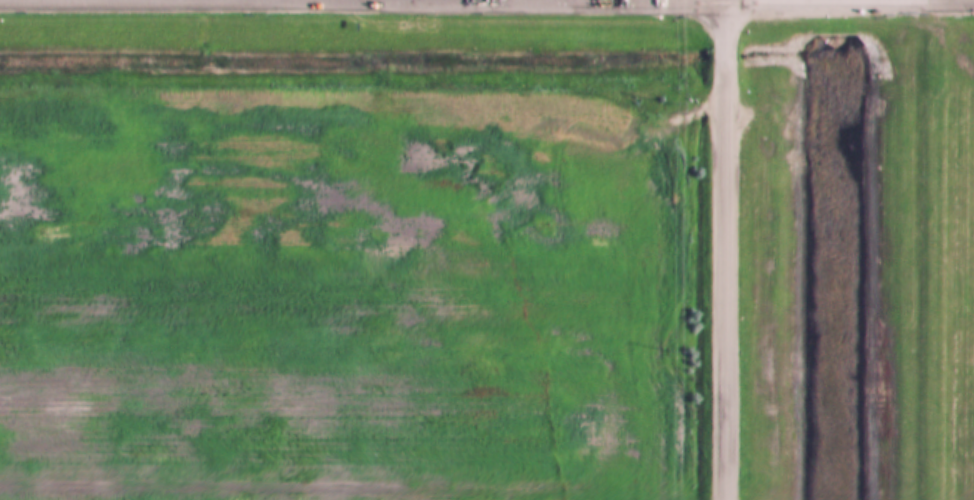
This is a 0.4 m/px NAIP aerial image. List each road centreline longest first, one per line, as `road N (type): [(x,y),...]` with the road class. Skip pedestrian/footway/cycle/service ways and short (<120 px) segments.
road 1 (residential): [(723,499),(719,0)]

